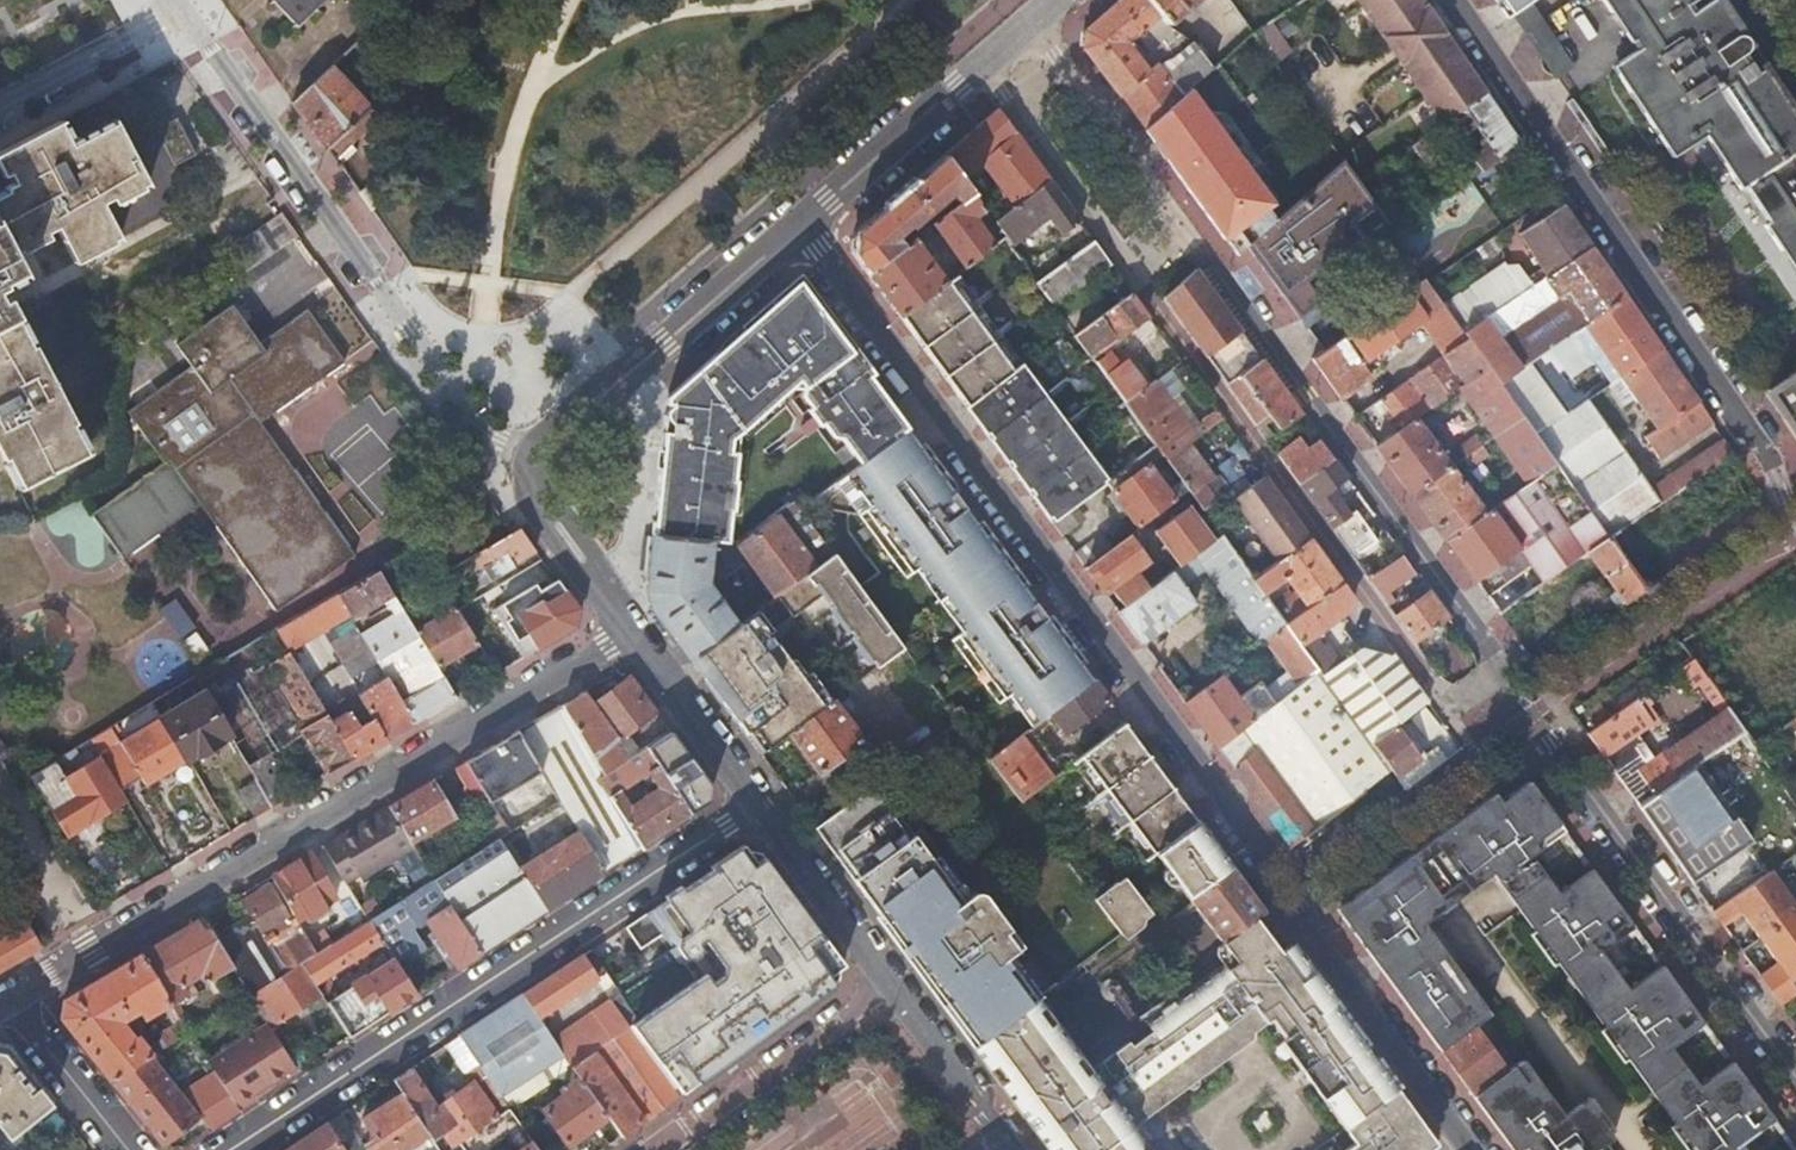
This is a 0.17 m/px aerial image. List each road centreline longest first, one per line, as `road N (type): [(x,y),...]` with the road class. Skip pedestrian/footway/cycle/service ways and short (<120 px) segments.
road 1 (residential): [(1469,1149),(1305,924),(1293,882),(800,227)]
road 2 (residential): [(983,71),(1445,708),(1506,665)]
road 3 (residential): [(1039,24),(1506,665)]
road 4 (residential): [(9,1003),(627,631)]
road 5 (residential): [(754,806),(228,1149)]
road 6 (residential): [(1795,501),(1449,0)]
road 7 (residential): [(179,14),(451,391),(533,478)]
road 8 (residential): [(1506,665),(1795,1070)]
road 9 (residential): [(533,478),(547,443),(800,227)]
road 10 (residential): [(890,982),(658,1149)]
road 11 (residential): [(800,227),(983,71)]
road 12 (residential): [(754,806),(890,982)]
road 13 (residential): [(627,631),(754,806)]
road 14 (residential): [(890,982),(1008,1149)]
road 15 (residential): [(179,14),(0,106)]
road 16 (residential): [(122,1149),(9,1003)]
road 17 (residential): [(533,478),(627,631)]

